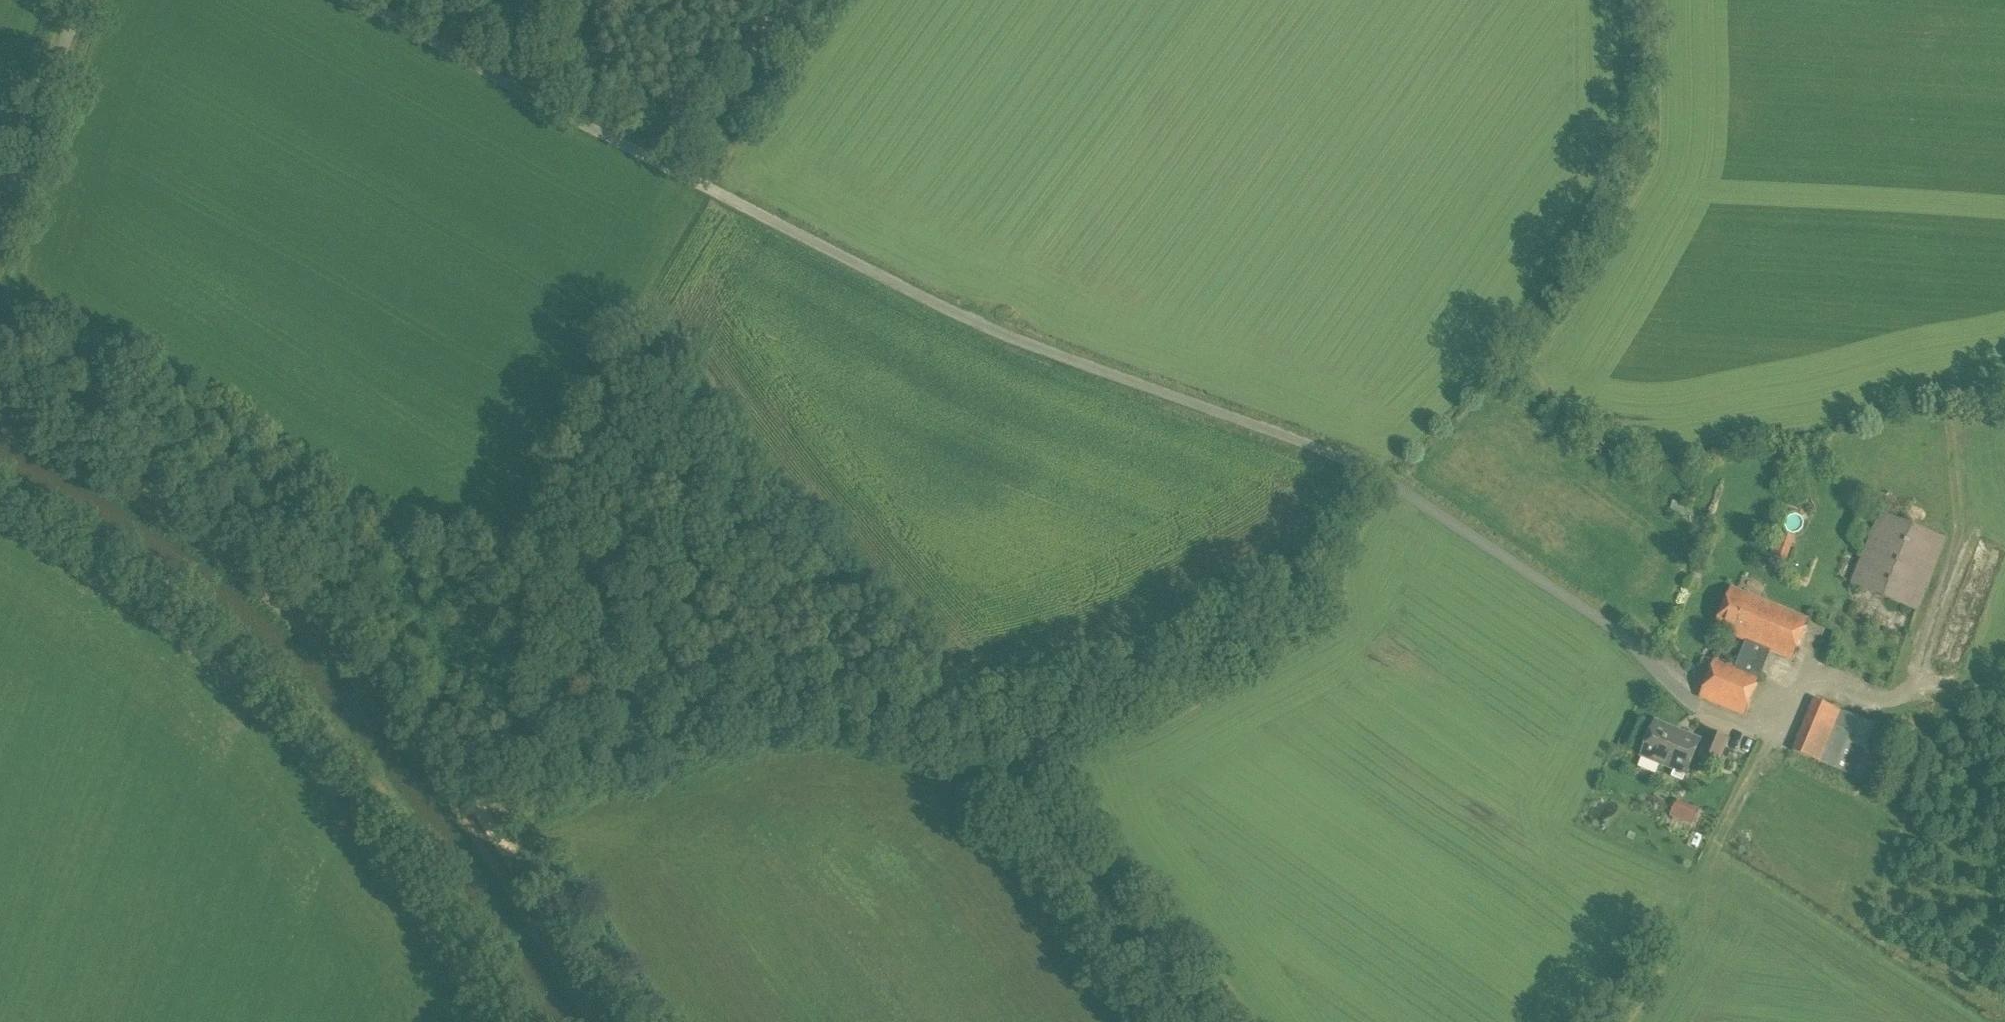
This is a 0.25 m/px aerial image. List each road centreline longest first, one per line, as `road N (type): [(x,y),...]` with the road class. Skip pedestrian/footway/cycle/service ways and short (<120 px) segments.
road 1 (unclassified): [(1620,651),(1484,555),(1340,477),(1018,357),(689,190),(352,0)]
road 2 (track): [(0,413),(269,582),(366,682),(471,817)]
road 3 (unclassified): [(0,247),(89,0)]
road 4 (track): [(471,817),(604,1021)]
road 5 (track): [(689,190),(828,0)]

